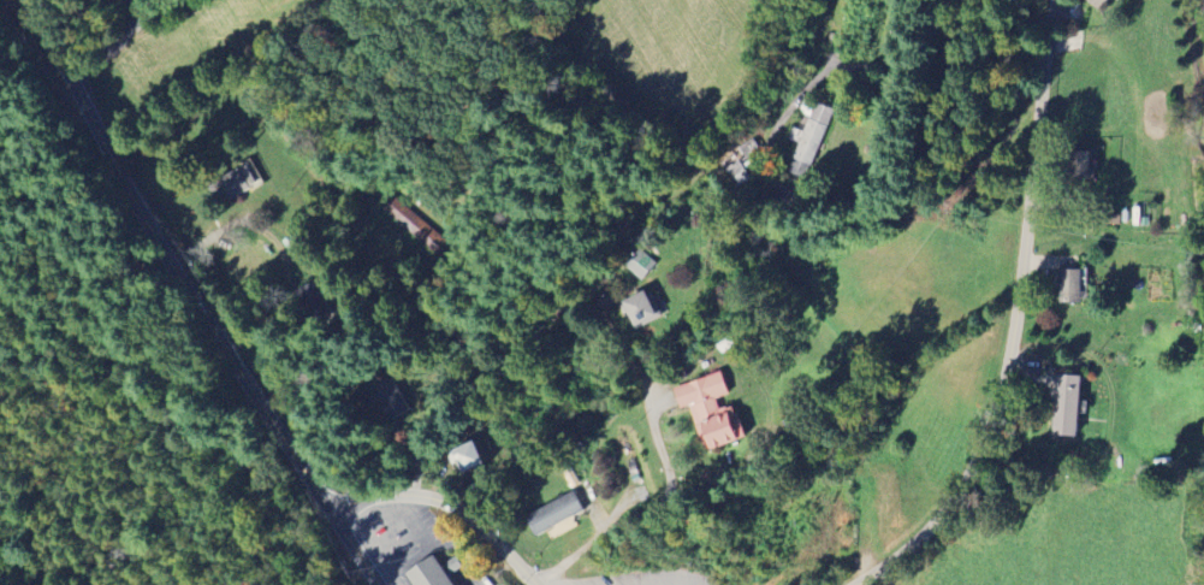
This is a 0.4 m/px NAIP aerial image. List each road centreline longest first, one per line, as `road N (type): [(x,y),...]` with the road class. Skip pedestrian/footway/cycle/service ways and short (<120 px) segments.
road 1 (tertiary): [(24,0),(259,413),(379,584)]
road 2 (residential): [(852,584),(935,522),(957,495),(995,416),(1018,303),(1054,0)]
road 3 (residential): [(330,508),(407,492),(447,502),(535,584)]

